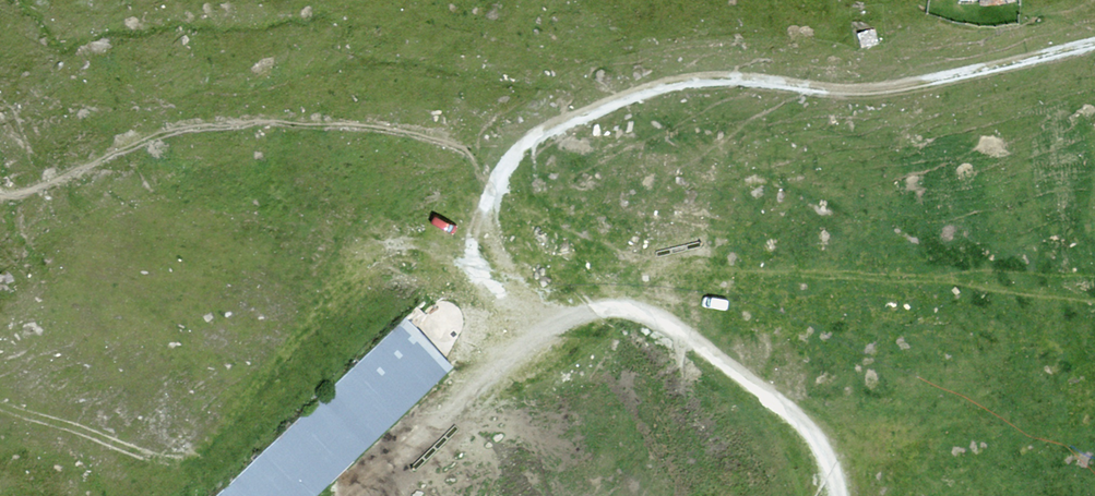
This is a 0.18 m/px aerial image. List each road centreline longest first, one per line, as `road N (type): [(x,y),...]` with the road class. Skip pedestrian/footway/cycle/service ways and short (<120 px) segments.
road 1 (track): [(1094,44),(887,89),(683,80),(544,132),(494,182)]
road 2 (track): [(494,182),(493,235),(516,292),(547,328),(615,308),(679,329),(799,419),(827,458),(839,495)]
road 3 (track): [(363,495),(547,328)]

